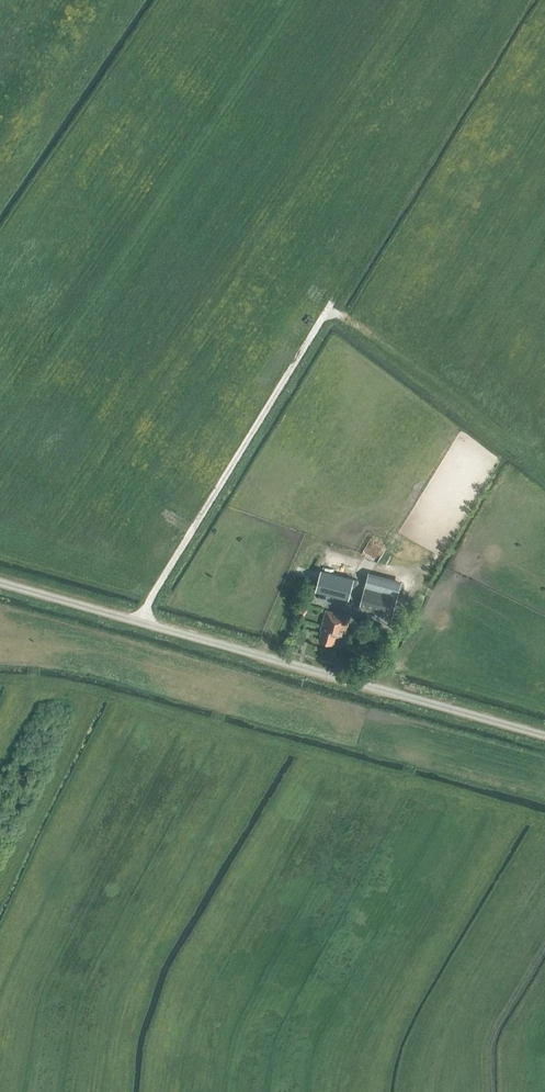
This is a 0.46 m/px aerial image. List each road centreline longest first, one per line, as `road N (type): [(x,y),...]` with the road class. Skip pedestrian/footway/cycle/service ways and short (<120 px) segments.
road 1 (unclassified): [(544,737),(0,583)]

